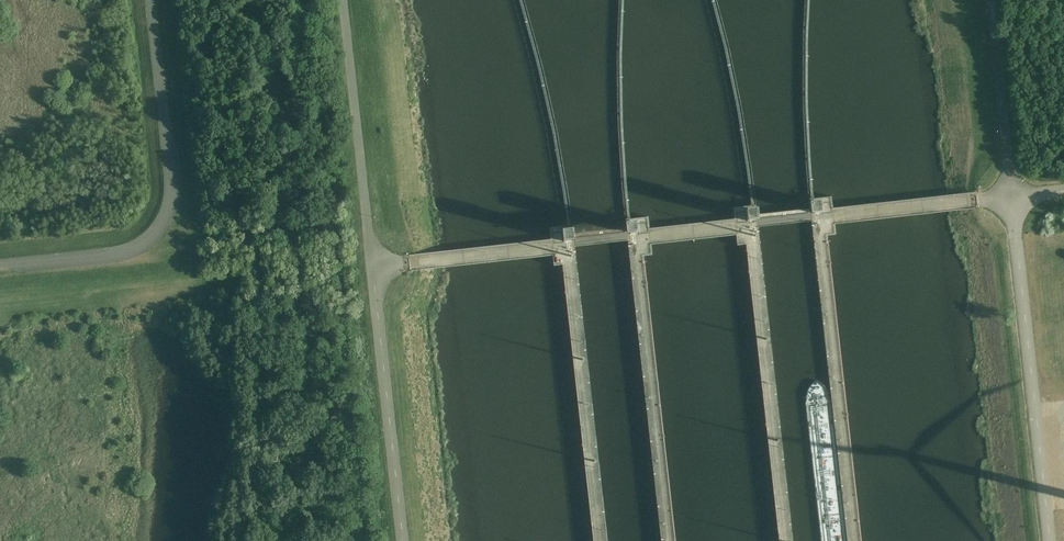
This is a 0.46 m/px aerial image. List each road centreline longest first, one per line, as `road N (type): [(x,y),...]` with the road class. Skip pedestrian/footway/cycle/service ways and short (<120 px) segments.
road 1 (unclassified): [(404,540),(343,0)]
road 2 (unclassified): [(1049,540),(992,0)]
road 3 (unclassified): [(0,265),(119,251),(150,240),(166,216),(172,190),(150,0)]

